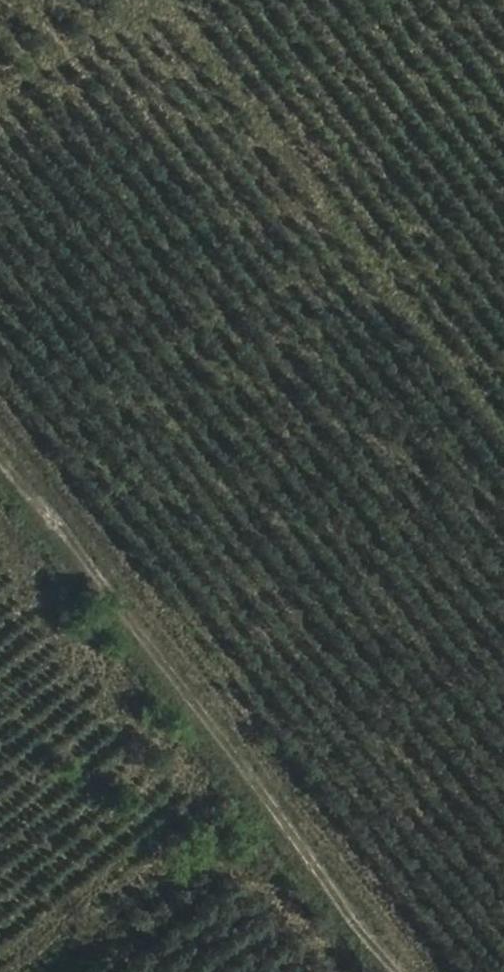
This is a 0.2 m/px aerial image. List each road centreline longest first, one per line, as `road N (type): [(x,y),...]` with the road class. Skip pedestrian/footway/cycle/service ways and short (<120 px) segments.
road 1 (track): [(0,422),(210,673),(422,971)]

